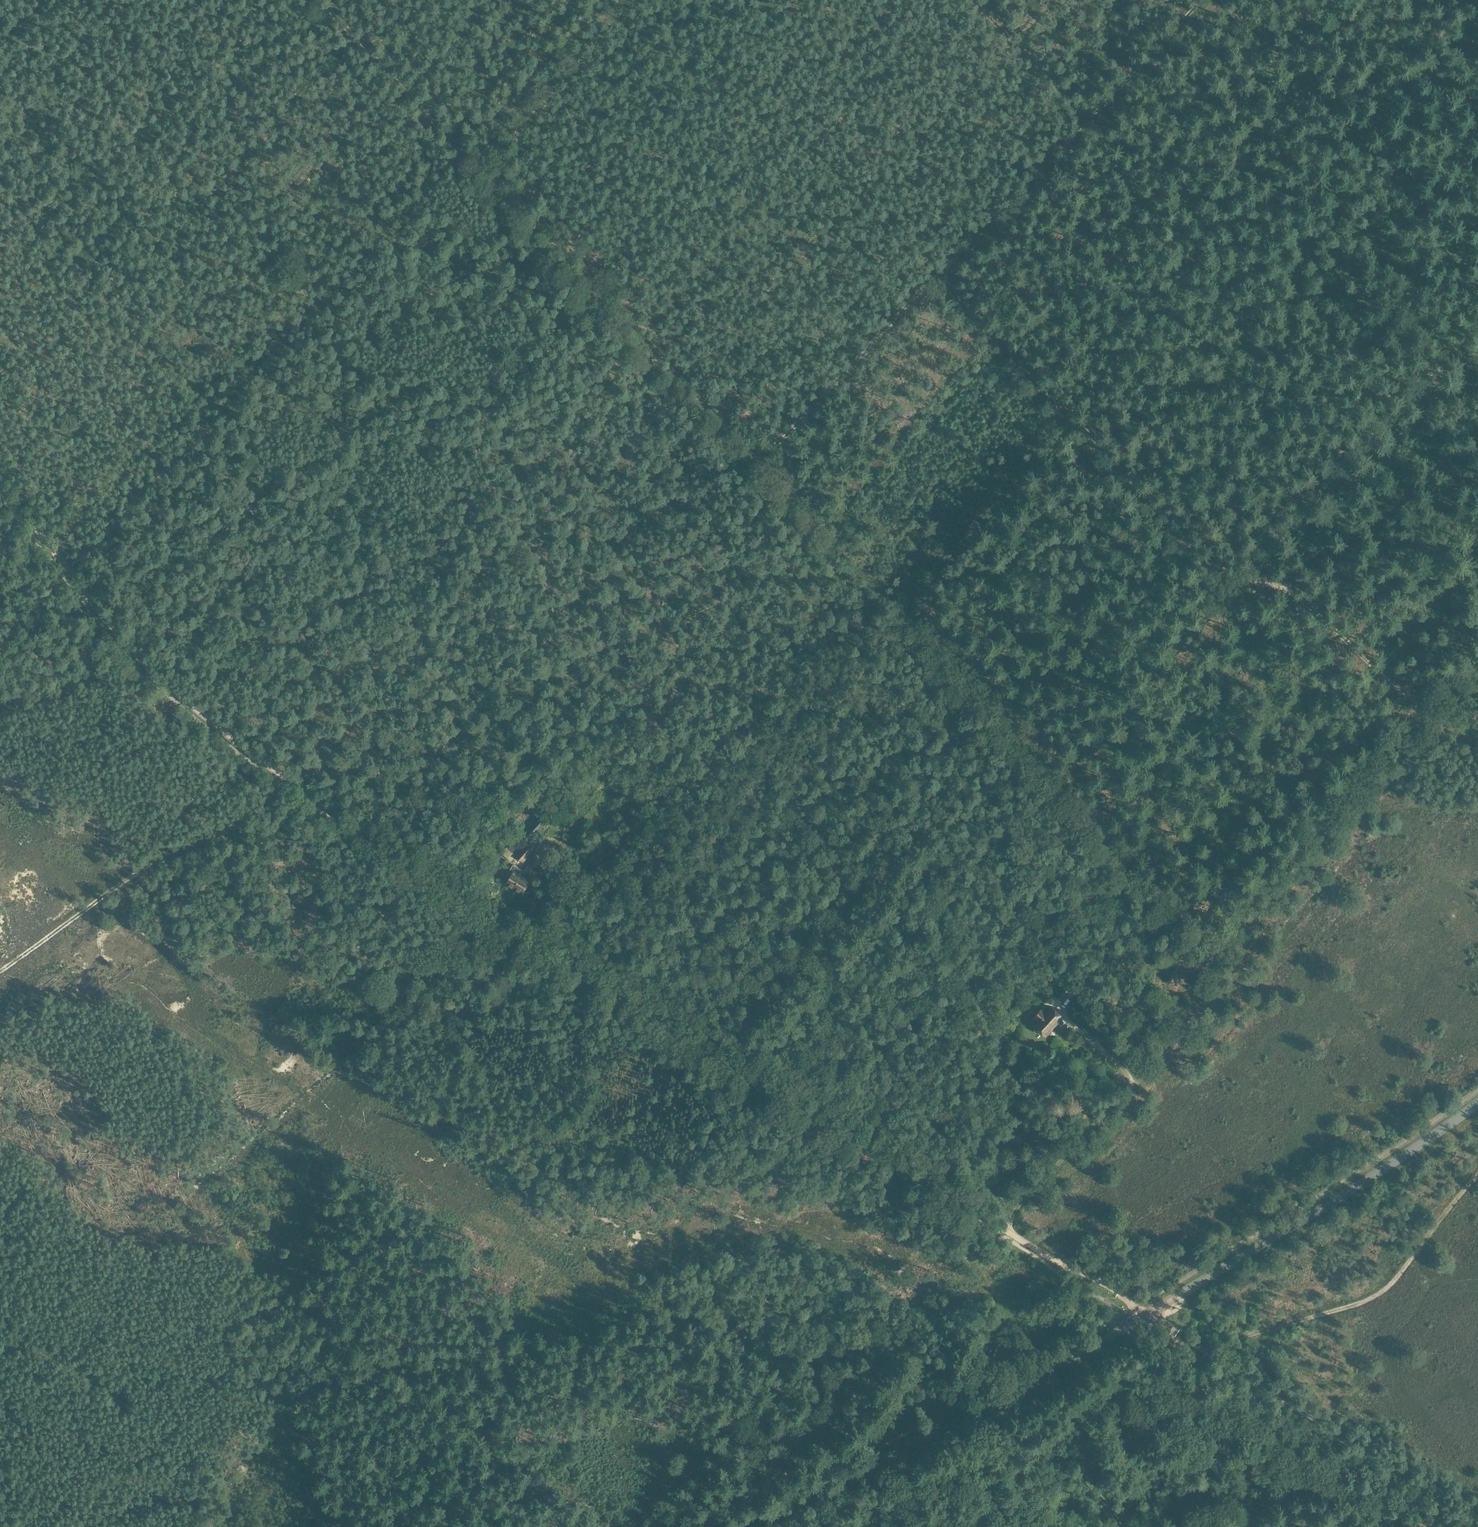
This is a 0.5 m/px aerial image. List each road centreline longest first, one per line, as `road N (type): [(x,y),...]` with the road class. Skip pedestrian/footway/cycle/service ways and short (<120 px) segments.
road 1 (track): [(319,0),(1220,950),(1115,1061)]
road 2 (track): [(965,1204),(348,822),(248,750),(126,643),(0,486)]
road 3 (tertiary): [(750,1526),(1125,1327),(1477,1104)]
road 4 (track): [(1200,0),(788,433),(757,457)]
road 5 (track): [(59,571),(131,507),(463,149)]
road 6 (track): [(939,274),(1236,586)]
road 7 (track): [(1477,324),(1236,586)]
road 8 (track): [(0,972),(119,884),(229,824),(288,779)]
road 9 (track): [(1205,1351),(1377,1296),(1477,1175)]
road 10 (track): [(1477,1522),(1205,1351)]
road 11 (track): [(1205,1351),(965,1204)]
road 12 (track): [(1477,733),(1414,703),(1258,567)]
road 13 (track): [(999,1233),(1128,1087),(1123,1070),(1084,1033)]
road 14 (track): [(1236,586),(1056,776)]
road 15 (track): [(996,1401),(1086,1480),(1122,1526)]
road 16 (track): [(1089,119),(972,0)]

